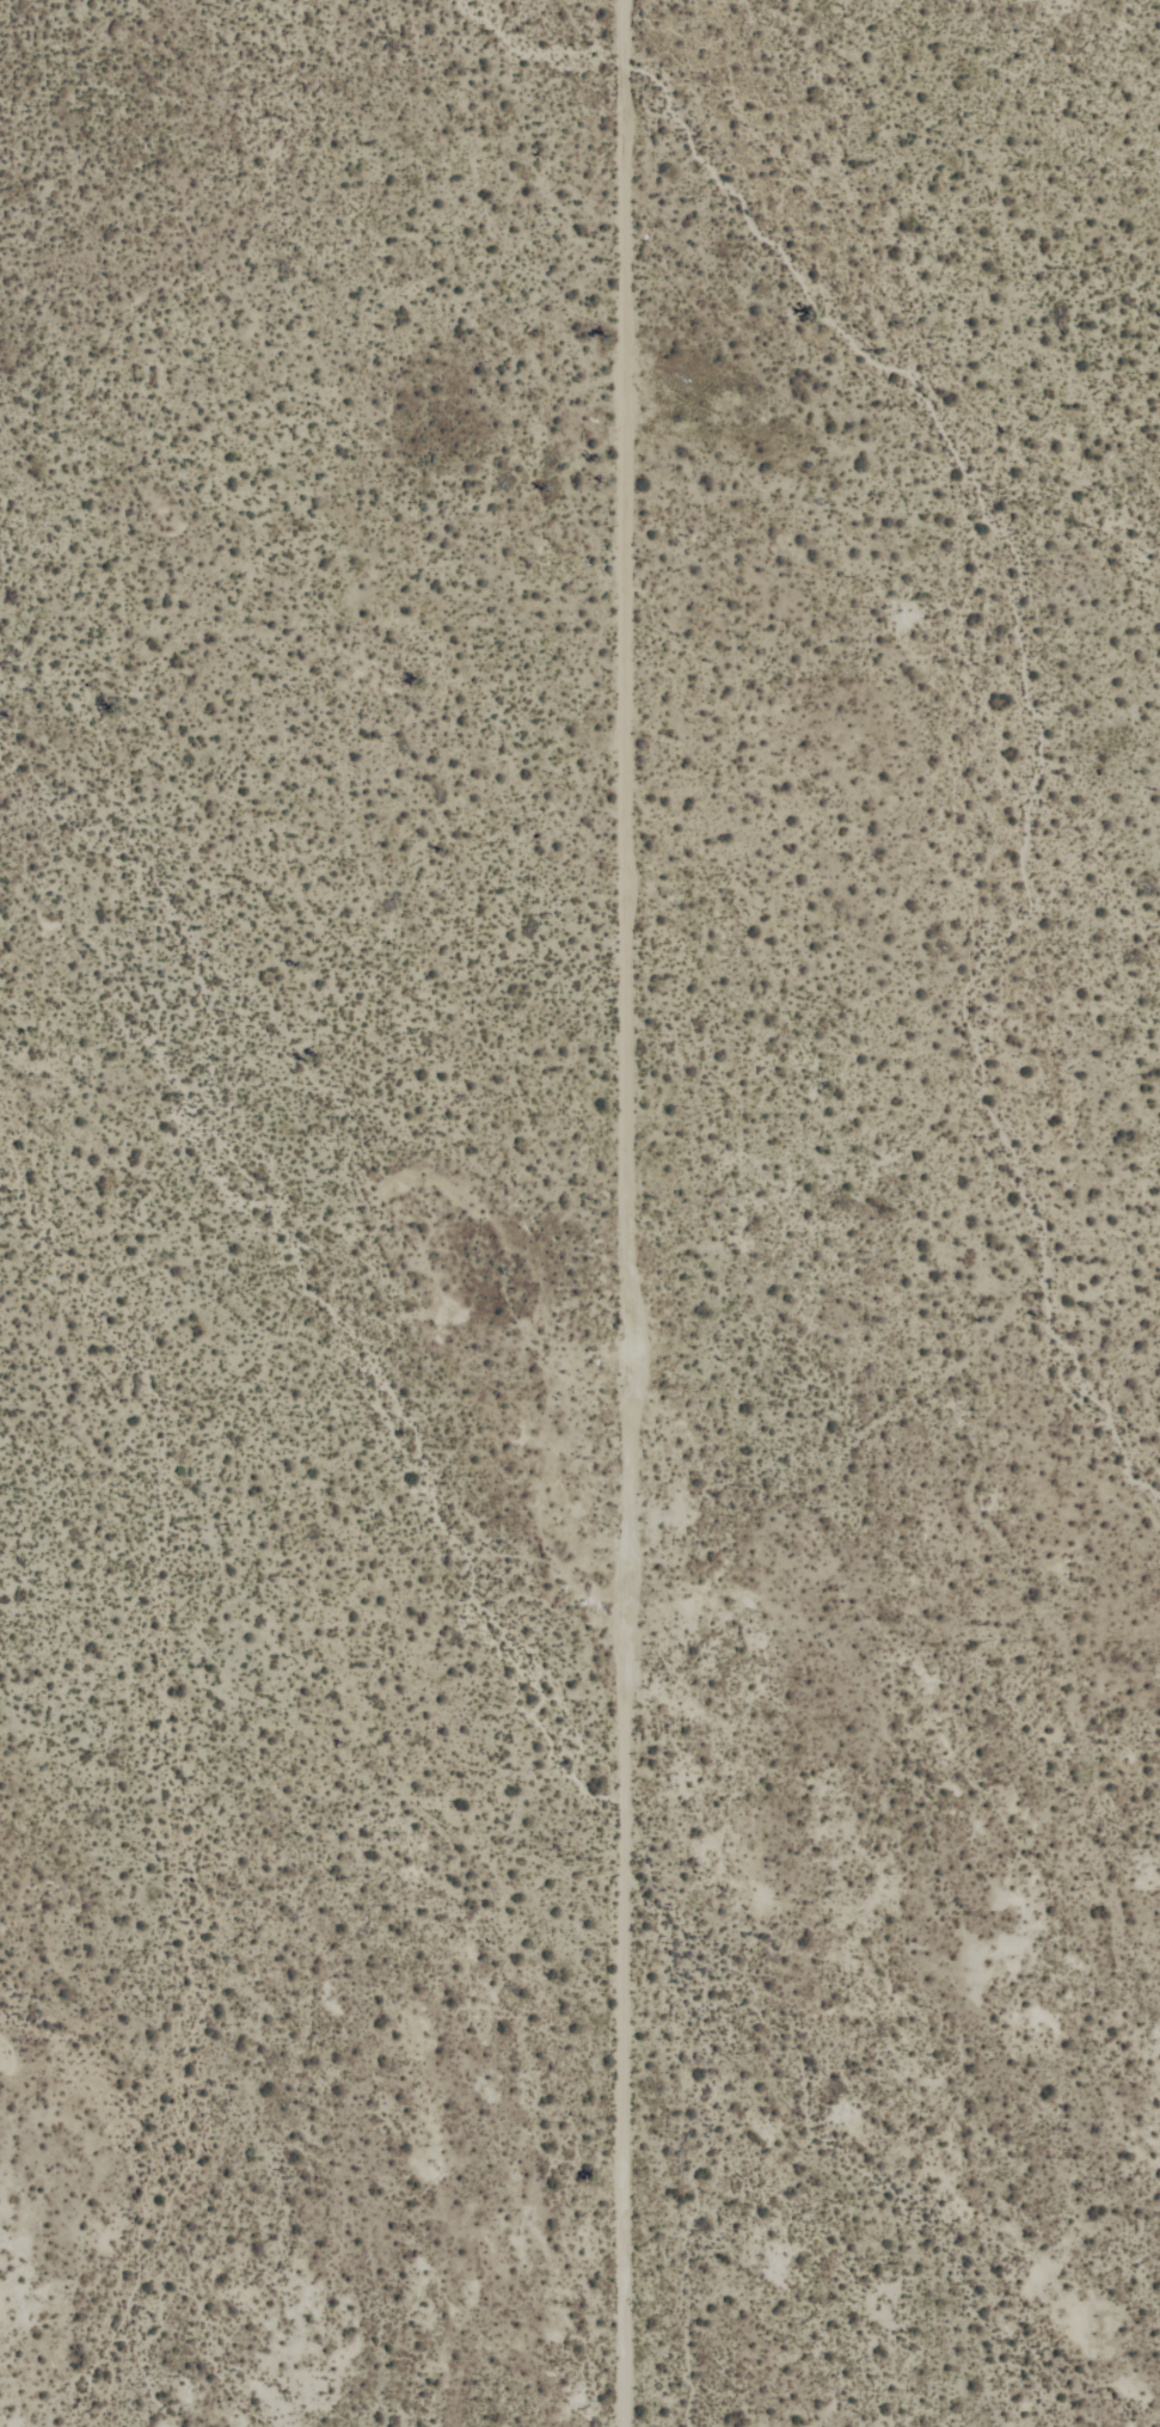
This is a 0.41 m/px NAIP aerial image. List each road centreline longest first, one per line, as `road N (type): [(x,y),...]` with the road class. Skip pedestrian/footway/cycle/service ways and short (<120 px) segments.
road 1 (residential): [(630,2426),(636,1072),(625,0)]

